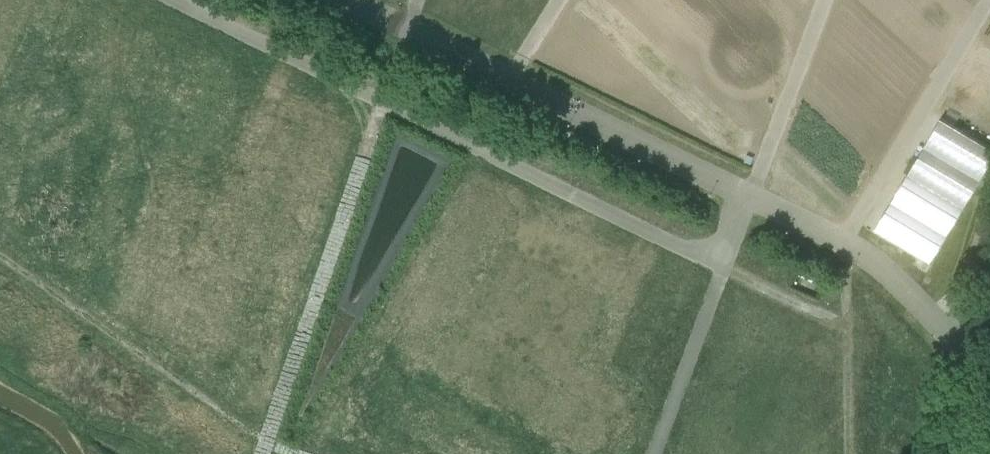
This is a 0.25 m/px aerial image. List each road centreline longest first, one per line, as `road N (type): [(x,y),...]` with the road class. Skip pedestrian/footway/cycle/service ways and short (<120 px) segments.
road 1 (unclassified): [(752,196),(725,269),(171,0)]
road 2 (unclassified): [(752,196),(351,0)]
road 3 (unclassified): [(952,335),(847,241),(752,196)]
road 4 (unclassified): [(989,216),(952,335)]

